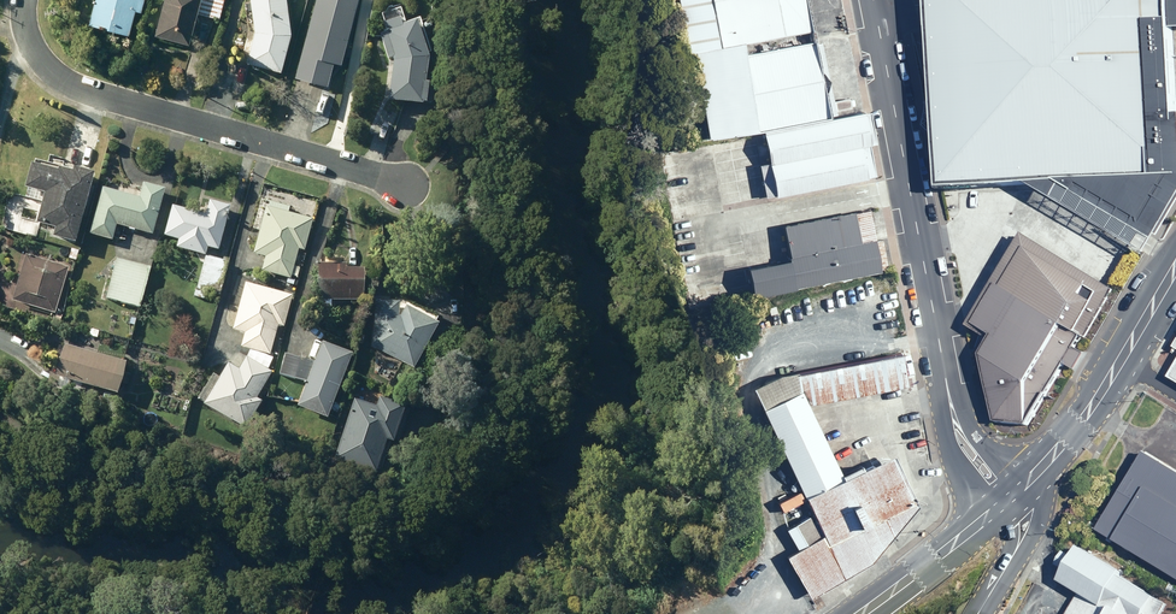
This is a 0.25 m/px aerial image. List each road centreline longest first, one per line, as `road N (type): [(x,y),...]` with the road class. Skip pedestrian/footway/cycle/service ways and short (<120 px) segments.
road 1 (secondary): [(1009,497),(963,442),(954,417),(874,0)]
road 2 (residential): [(25,0),(33,47),(73,85),(405,186)]
road 3 (secondary): [(1009,497),(860,613)]
road 4 (residential): [(1009,497),(1073,433),(1123,359)]
road 5 (residential): [(979,613),(1024,528),(1009,497)]

